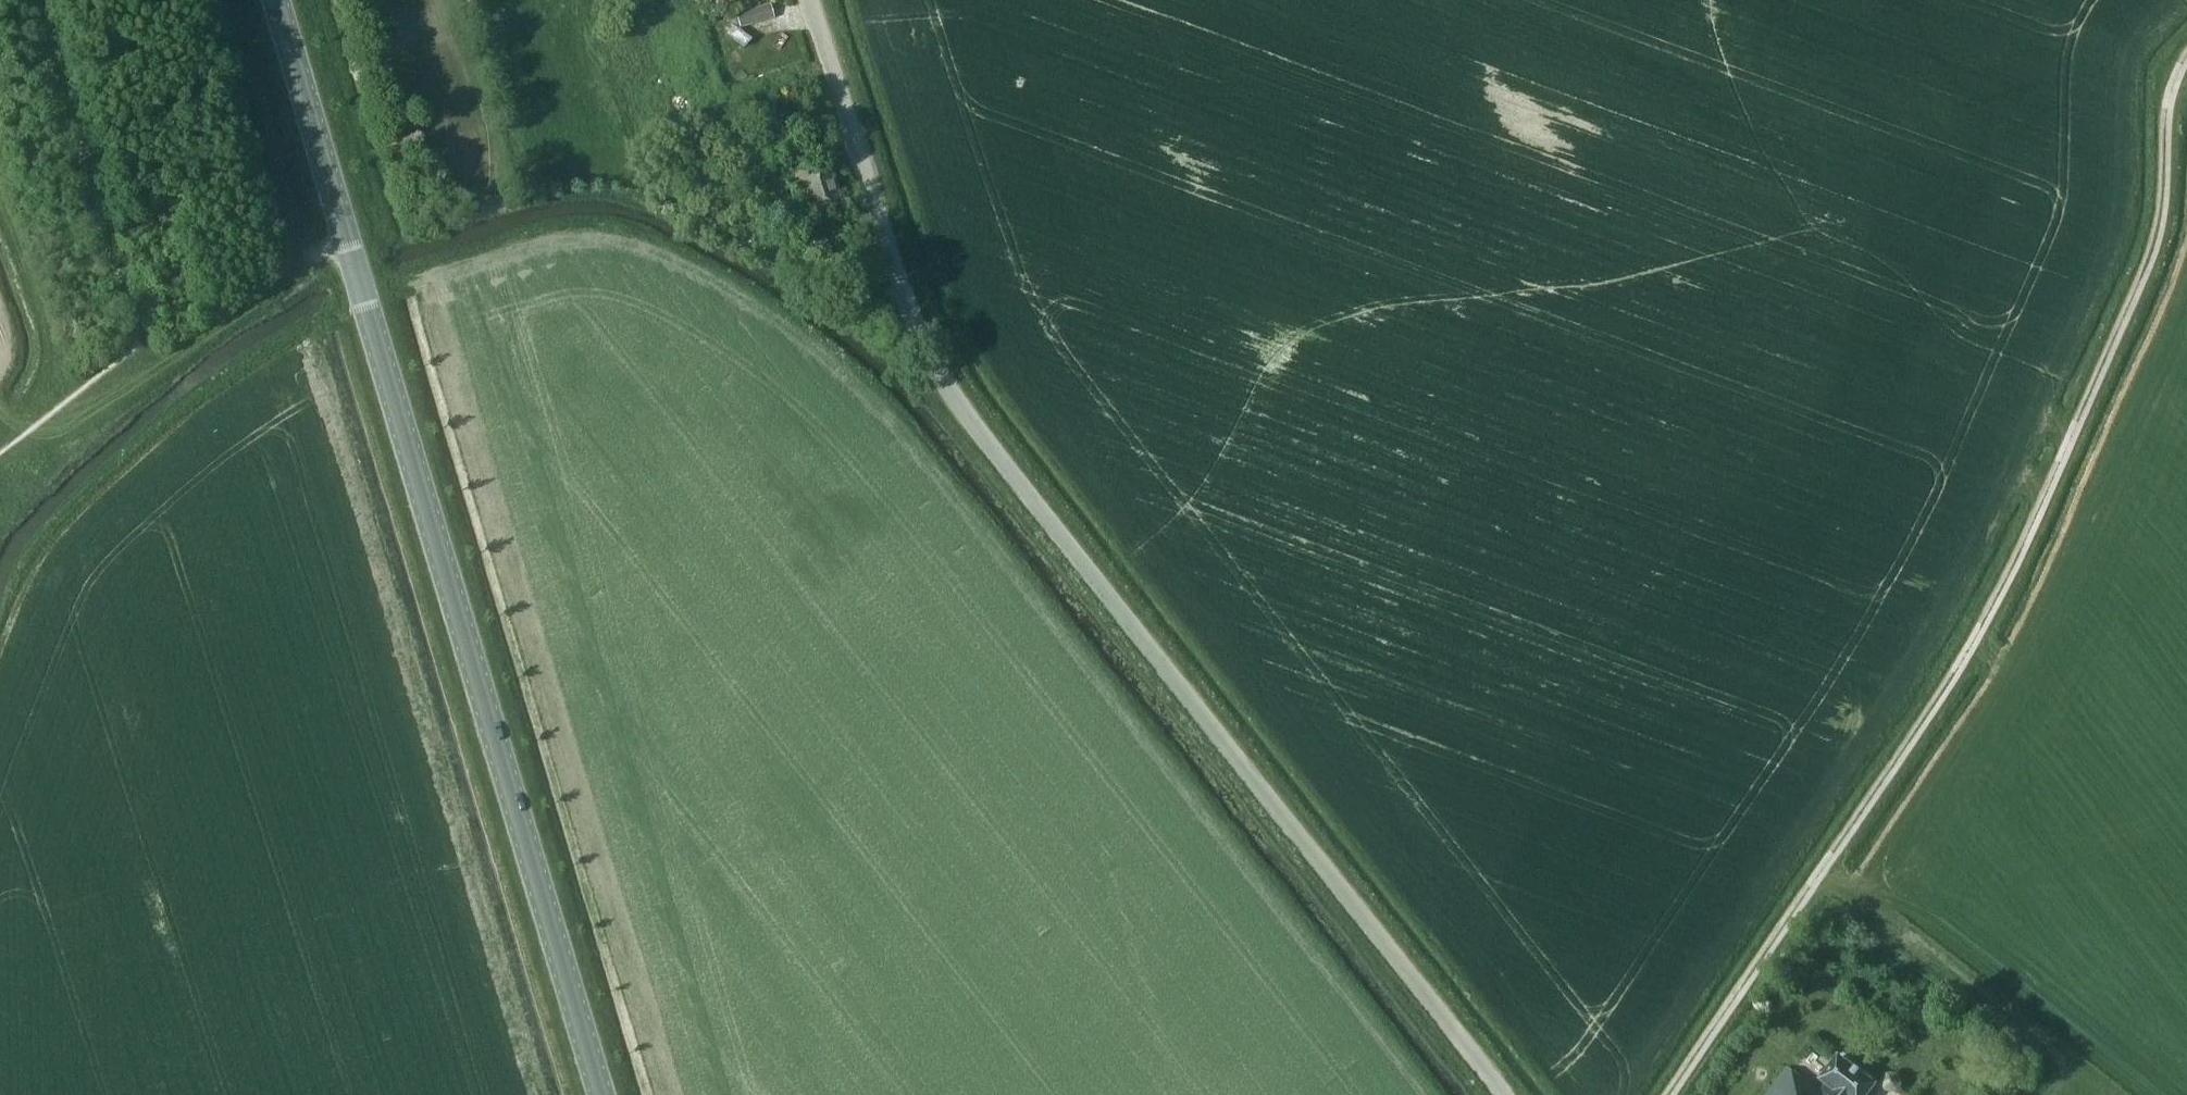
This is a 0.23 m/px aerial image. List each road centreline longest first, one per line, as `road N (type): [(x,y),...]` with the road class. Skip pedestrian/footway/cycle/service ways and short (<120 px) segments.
road 1 (unclassified): [(1505,1094),(1352,912),(956,401),(906,299),(810,0)]
road 2 (secondary): [(602,1094),(276,0)]

